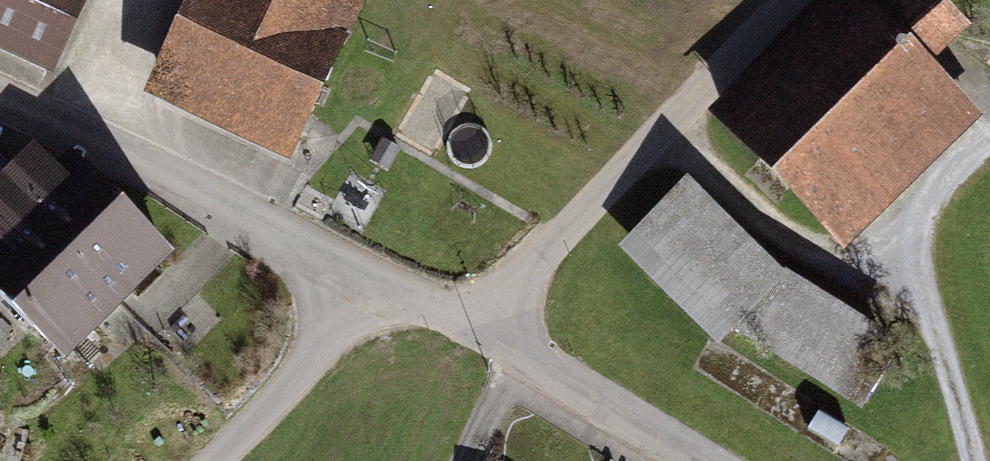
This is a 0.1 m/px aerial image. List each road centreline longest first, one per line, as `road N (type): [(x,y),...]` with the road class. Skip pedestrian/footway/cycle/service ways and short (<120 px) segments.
road 1 (unclassified): [(0,96),(197,186),(698,460)]
road 2 (track): [(467,328),(792,0)]
road 3 (track): [(971,460),(922,240),(945,178),(989,142)]
road 4 (track): [(215,460),(372,281)]

